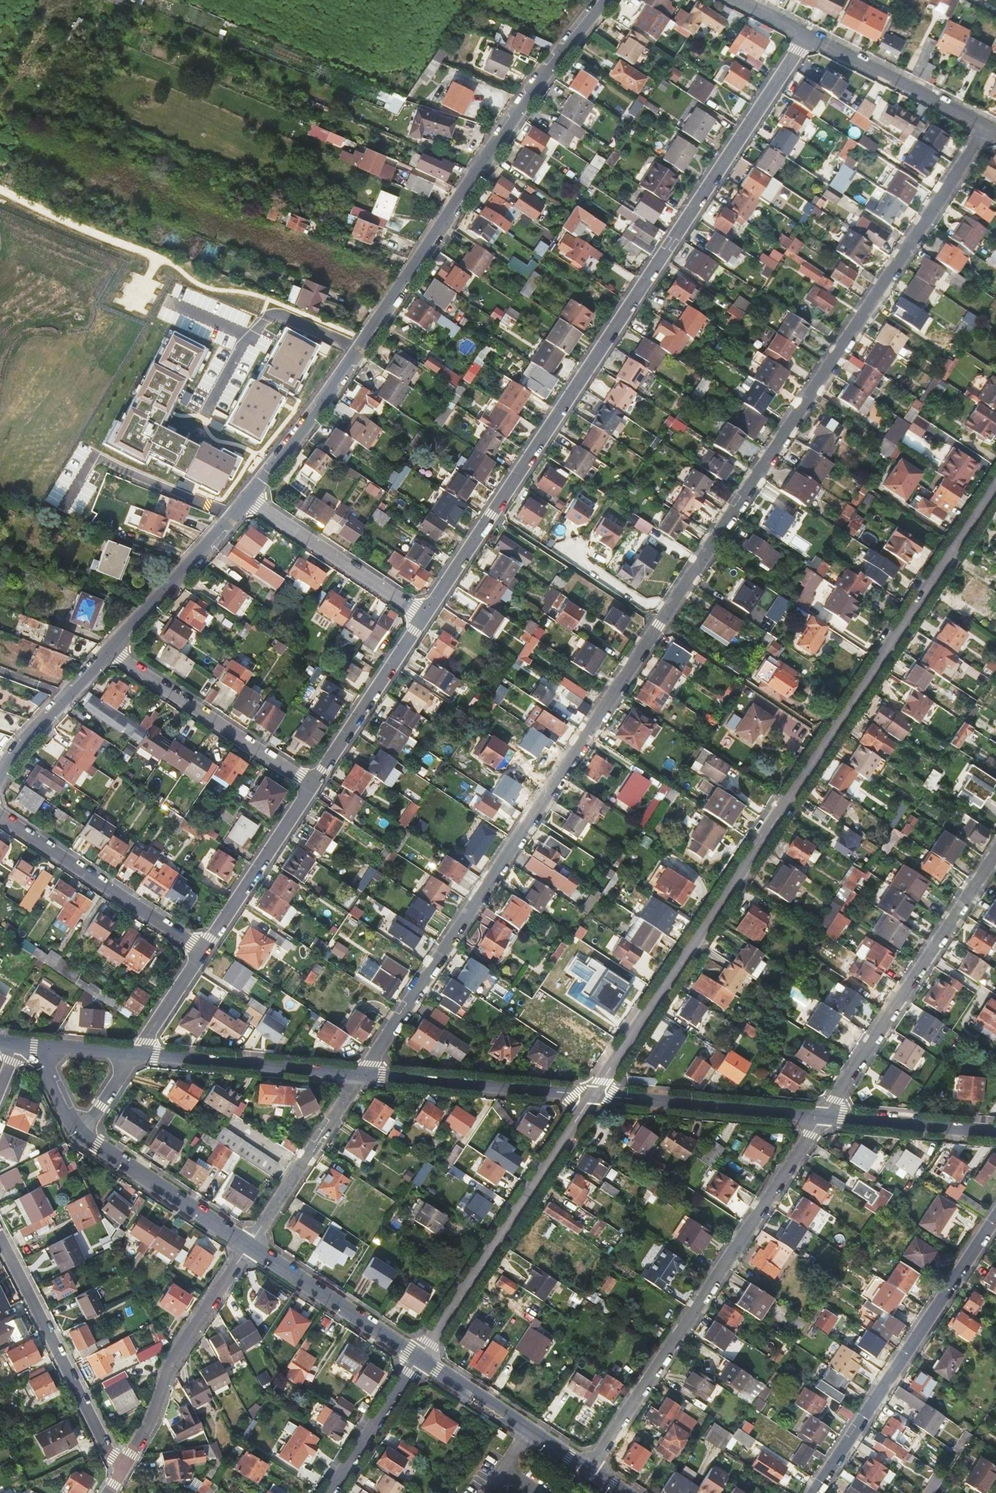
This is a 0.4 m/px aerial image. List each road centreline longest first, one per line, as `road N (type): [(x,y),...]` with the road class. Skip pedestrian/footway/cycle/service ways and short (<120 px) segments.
road 1 (residential): [(361,1073),(988,126)]
road 2 (residential): [(591,1096),(995,485)]
road 3 (residential): [(425,614),(809,35)]
road 4 (tertiary): [(248,500),(393,298),(527,91),(602,0)]
road 5 (residential): [(589,1470),(823,1116)]
road 6 (residential): [(814,1492),(995,1217)]
road 7 (residential): [(418,1358),(591,1096)]
road 8 (residential): [(823,1116),(995,855)]
road 9 (residential): [(125,1467),(108,1450),(0,1235)]
road 10 (residential): [(125,1467),(176,1351),(248,1246)]
road 11 (residential): [(203,949),(0,816)]
road 12 (residential): [(312,784),(109,652)]
road 13 (tertiary): [(591,1096),(823,1116)]
road 14 (tertiary): [(361,1073),(591,1096)]
road 15 (tertiary): [(136,1053),(361,1073)]
road 16 (residential): [(425,614),(248,500)]
road 17 (residential): [(248,1246),(361,1073)]
road 18 (tertiary): [(109,652),(248,500)]
road 19 (residential): [(312,784),(425,614)]
road 20 (residential): [(418,1358),(248,1246)]
road 21 (residential): [(809,35),(988,126)]
road 22 (residential): [(248,1246),(82,1136)]
road 23 (residential): [(203,949),(312,784)]
road 24 (tertiary): [(823,1116),(995,1132)]
road 25 (tertiary): [(0,771),(109,652)]
road 26 (residential): [(329,1492),(418,1358)]
road 27 (residential): [(529,1430),(418,1358)]
road 28 (residential): [(136,1053),(203,949)]

